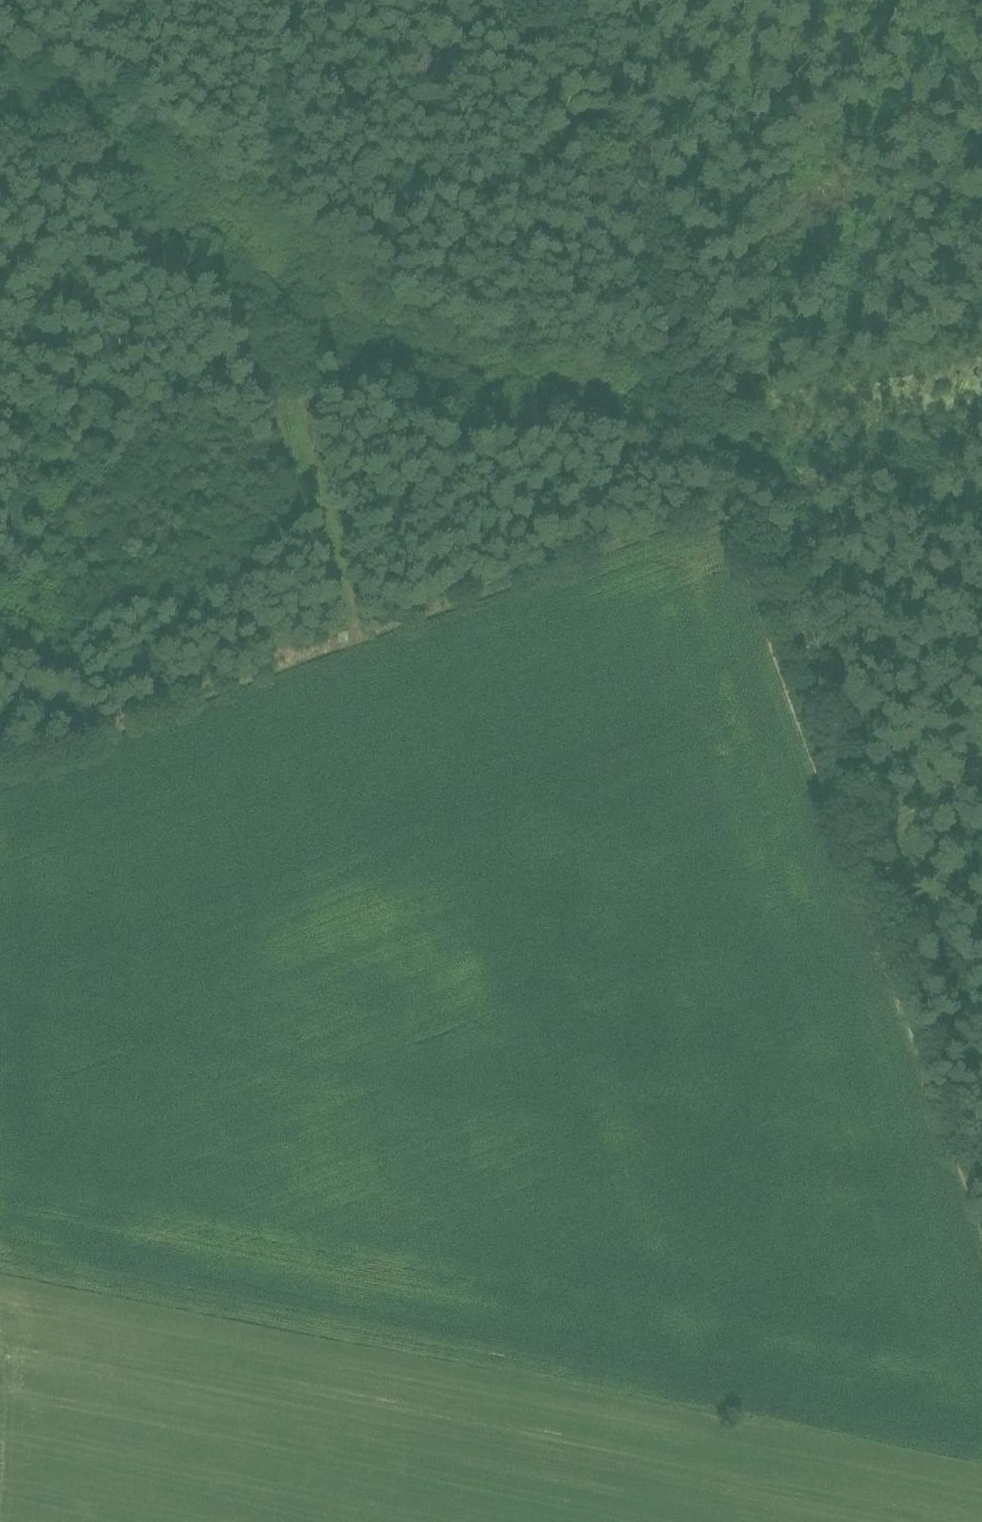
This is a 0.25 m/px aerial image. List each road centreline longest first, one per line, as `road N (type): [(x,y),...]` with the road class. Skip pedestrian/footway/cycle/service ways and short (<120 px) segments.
road 1 (track): [(875,820),(981,763)]

